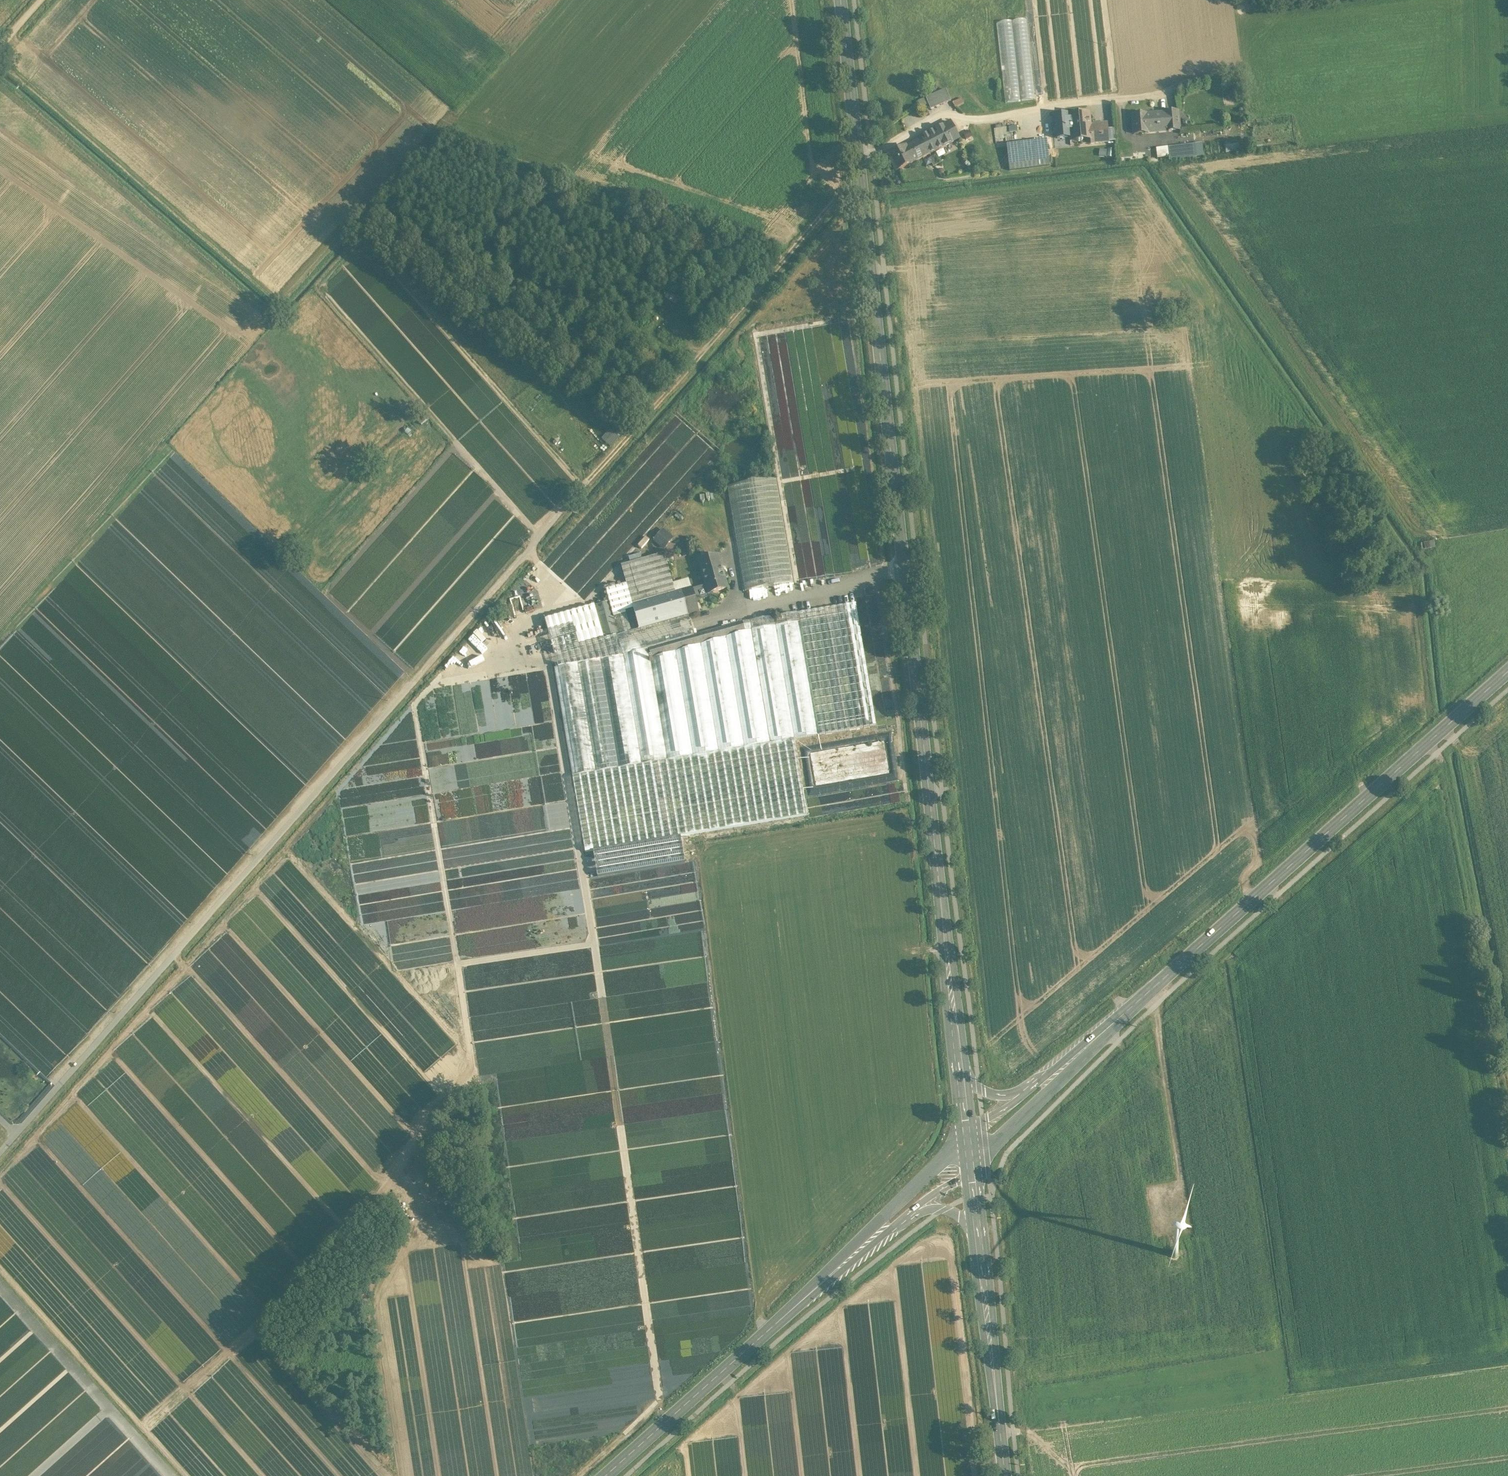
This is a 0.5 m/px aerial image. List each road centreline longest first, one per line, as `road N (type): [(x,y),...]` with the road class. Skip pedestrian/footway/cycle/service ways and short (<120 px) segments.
road 1 (secondary): [(842,0),(963,1073)]
road 2 (secondary): [(1091,1043),(1507,673)]
road 3 (track): [(862,190),(838,197),(527,551)]
road 4 (secondary): [(608,1475),(838,1270)]
road 5 (secondary): [(981,1242),(1005,1475)]
road 6 (secondary): [(970,1131),(838,1270)]
road 7 (secondary): [(975,1170),(1091,1043)]

